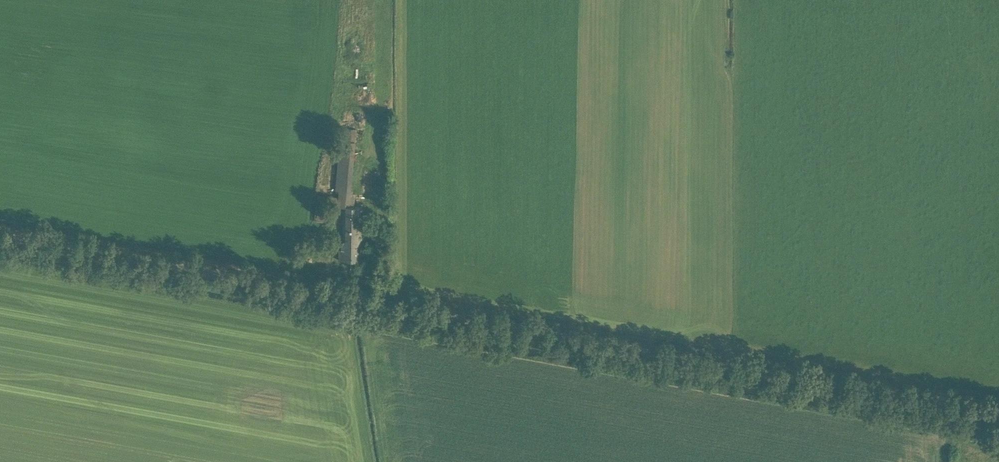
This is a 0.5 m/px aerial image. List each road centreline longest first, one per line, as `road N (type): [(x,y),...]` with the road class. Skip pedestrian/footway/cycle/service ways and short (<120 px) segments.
road 1 (unclassified): [(998,416),(0,236)]

